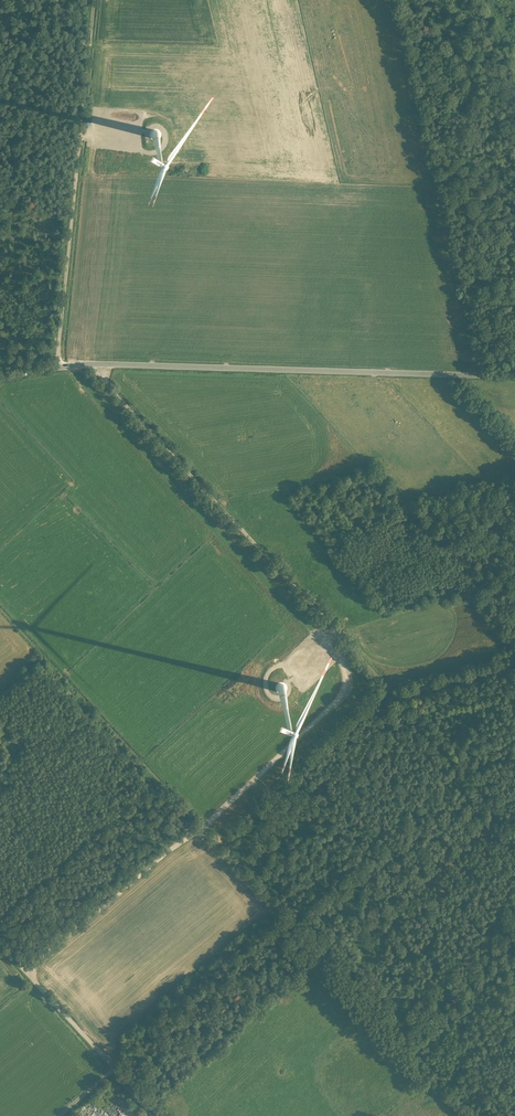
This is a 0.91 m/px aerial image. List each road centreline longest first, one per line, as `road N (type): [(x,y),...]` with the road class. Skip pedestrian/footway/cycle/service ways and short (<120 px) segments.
road 1 (tertiary): [(514,375),(112,364),(0,377)]
road 2 (track): [(420,721),(91,365)]
road 3 (track): [(62,367),(95,0)]
road 4 (track): [(125,1055),(0,924)]
road 5 (track): [(420,721),(514,824)]
road 6 (track): [(514,664),(395,694)]

